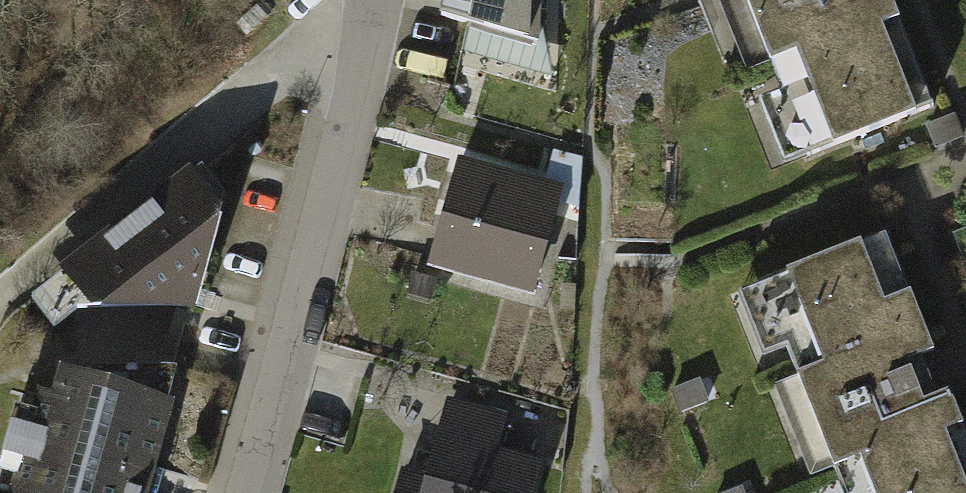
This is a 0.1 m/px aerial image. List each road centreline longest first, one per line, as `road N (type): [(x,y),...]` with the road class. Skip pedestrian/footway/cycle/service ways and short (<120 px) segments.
road 1 (residential): [(373,0),(242,492)]

